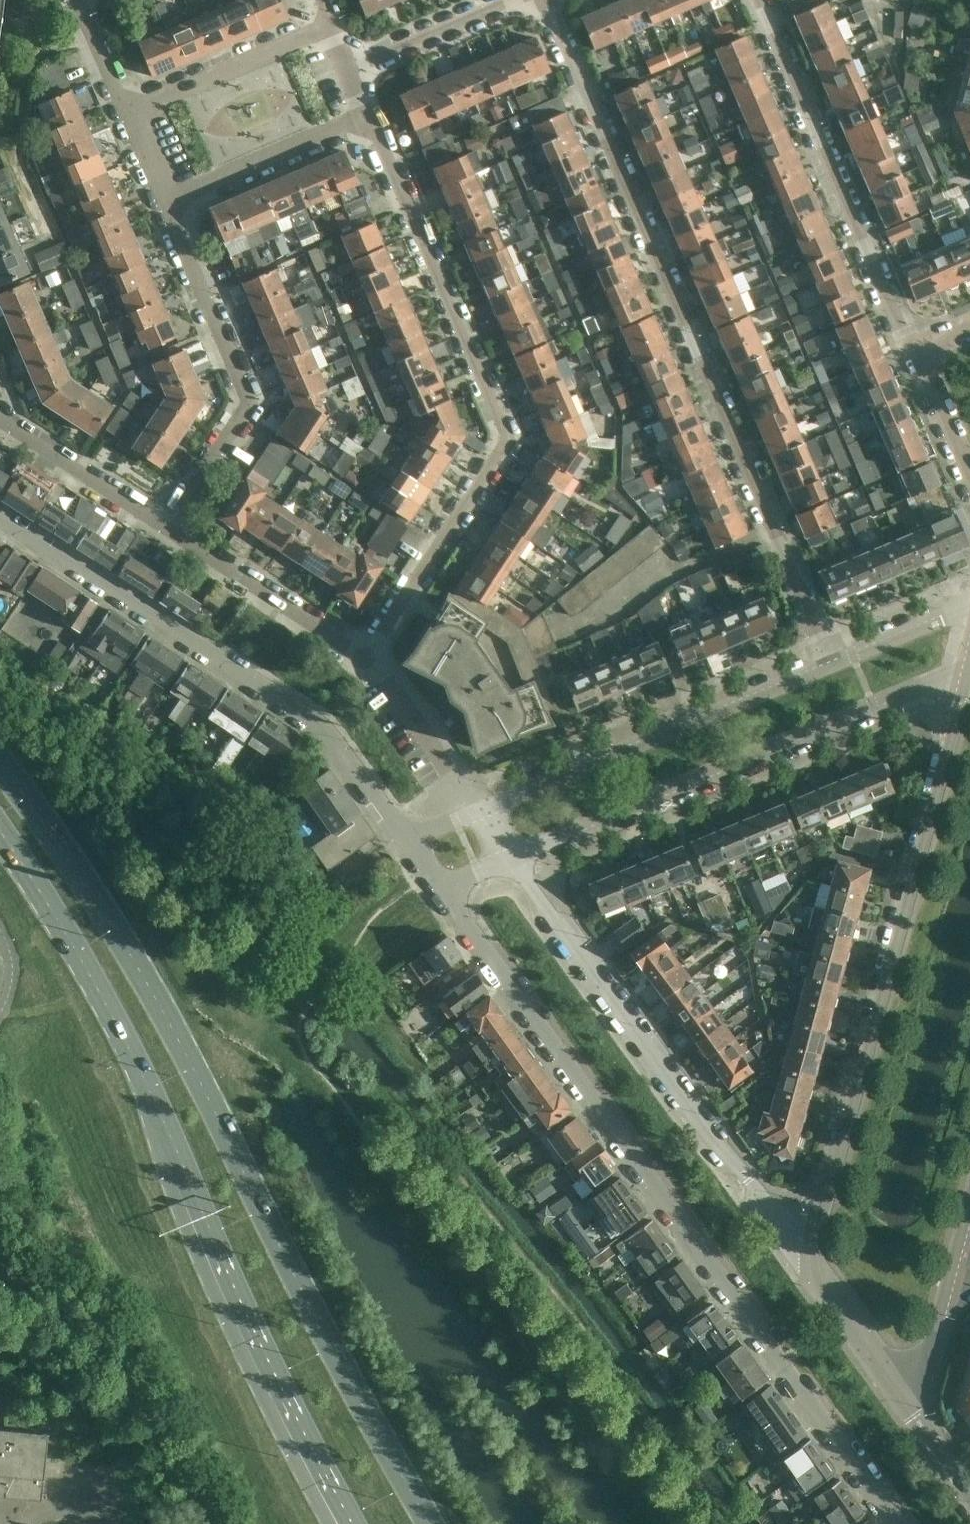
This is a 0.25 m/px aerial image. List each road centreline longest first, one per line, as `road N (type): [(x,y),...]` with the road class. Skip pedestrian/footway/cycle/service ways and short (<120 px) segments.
road 1 (secondary): [(427,1523),(295,1283),(175,1035),(0,762)]
road 2 (residential): [(897,1523),(443,887)]
road 3 (secondary): [(0,832),(85,964),(220,1258),(356,1523)]
road 4 (residential): [(833,665),(545,0)]
road 5 (tertiary): [(969,665),(807,1264)]
road 6 (residential): [(369,124),(510,440),(364,656)]
road 7 (residential): [(405,837),(322,731),(0,519)]
road 8 (residential): [(807,1264),(509,855)]
road 9 (residential): [(509,855),(969,665)]
road 10 (residential): [(757,0),(900,331),(918,350)]
road 11 (residential): [(833,665),(475,810)]
road 12 (residential): [(166,204),(249,400),(167,529)]
road 13 (residential): [(364,656),(167,529)]
road 14 (residential): [(327,29),(123,112)]
road 15 (residential): [(166,204),(369,124)]
road 16 (residential): [(167,529),(0,419)]
road 17 (residential): [(475,810),(364,656)]
road 18 (residential): [(513,0),(347,73)]
road 19 (tertiary): [(807,1264),(900,1400)]
road 20 (residential): [(969,607),(833,665)]
road 21 (residential): [(918,350),(969,480)]
road 22 (residential): [(74,0),(123,112)]

